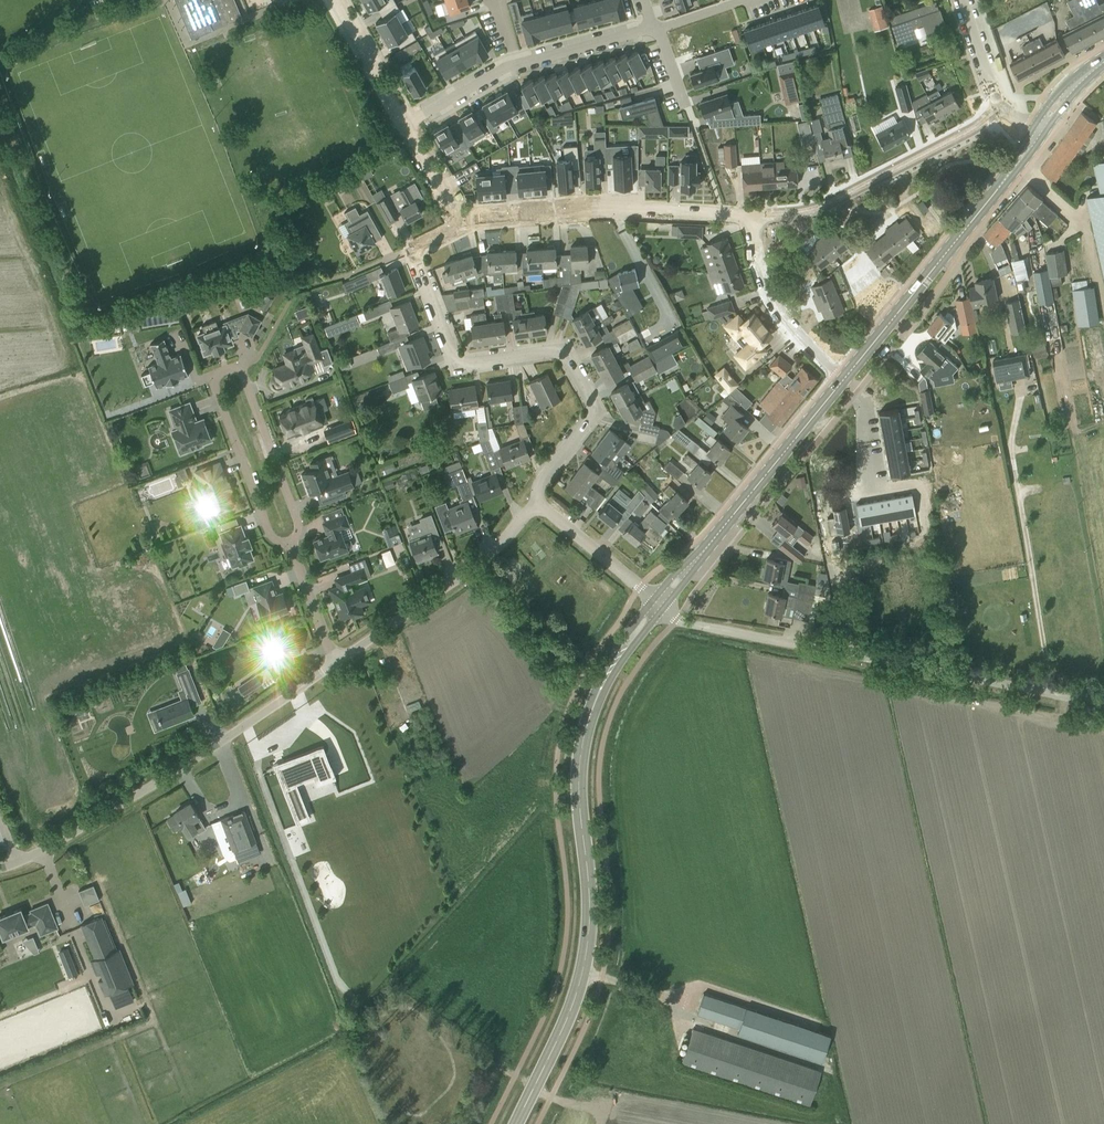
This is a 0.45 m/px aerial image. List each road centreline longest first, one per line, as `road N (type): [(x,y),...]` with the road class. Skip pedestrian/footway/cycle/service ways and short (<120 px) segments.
road 1 (secondary): [(515,1123),(583,966),(590,892),(578,779),(601,683)]
road 2 (unclassified): [(660,604),(690,624),(1103,703)]
road 3 (residential): [(536,502),(540,481),(590,417),(592,401),(564,352),(461,362),(412,249)]
road 4 (unclassified): [(0,868),(180,768),(335,662)]
road 5 (residential): [(462,216),(599,210),(755,217)]
road 6 (residential): [(755,217),(818,213),(996,112)]
road 7 (secondary): [(847,377),(1013,169)]
road 8 (unclassified): [(335,662),(480,561),(536,502)]
road 9 (residential): [(240,365),(212,376),(272,536),(289,543)]
road 10 (secondary): [(660,604),(792,442)]
road 11 (residential): [(847,377),(783,323),(759,264),(755,217)]
road 12 (residential): [(289,543),(298,522),(240,365)]
road 13 (unclassified): [(660,604),(536,502)]
road 14 (residential): [(402,124),(330,0)]
road 15 (residential): [(516,62),(655,29)]
road 16 (residential): [(402,124),(516,62)]
road 17 (residential): [(335,662),(289,543)]

